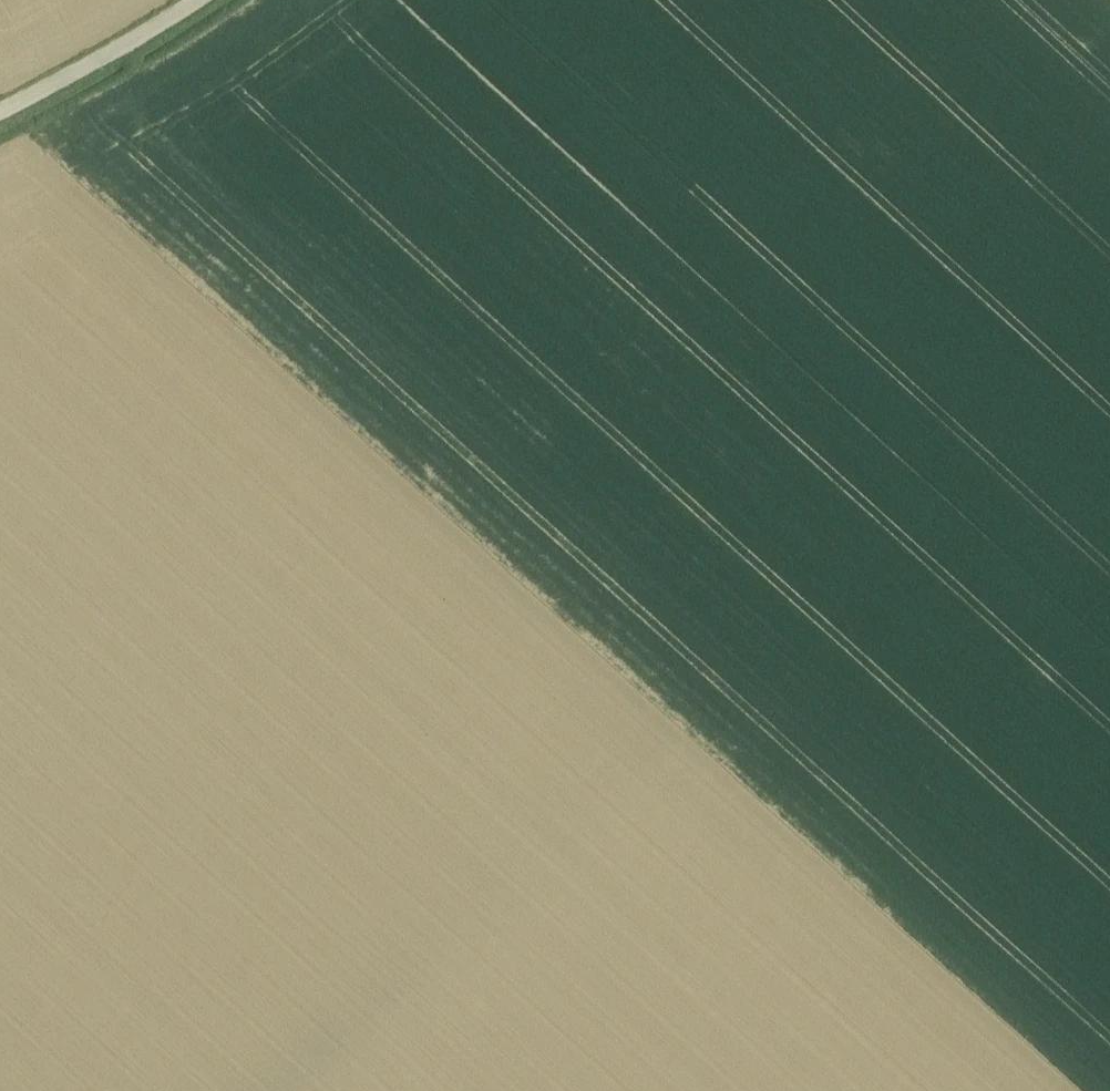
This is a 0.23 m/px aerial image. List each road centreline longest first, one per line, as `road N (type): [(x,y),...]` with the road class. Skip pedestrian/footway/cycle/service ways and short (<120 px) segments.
road 1 (unclassified): [(0,118),(211,0)]

